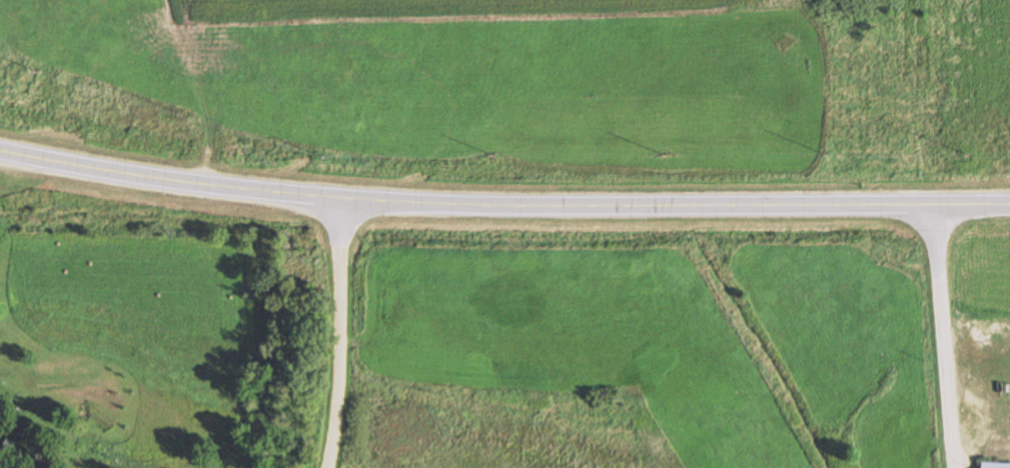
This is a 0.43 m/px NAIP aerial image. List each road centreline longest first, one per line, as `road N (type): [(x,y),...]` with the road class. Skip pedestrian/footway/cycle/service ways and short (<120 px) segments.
road 1 (primary): [(1009,203),(337,200),(0,150)]
road 2 (residential): [(328,467),(343,363),(337,200)]
road 3 (residential): [(953,467),(932,203)]

